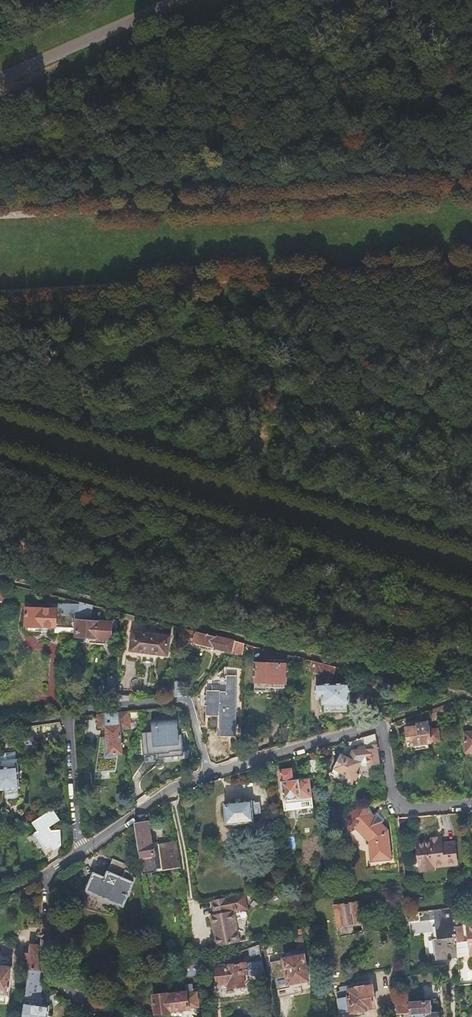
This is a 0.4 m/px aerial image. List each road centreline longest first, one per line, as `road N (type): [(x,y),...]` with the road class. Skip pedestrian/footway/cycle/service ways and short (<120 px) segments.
road 1 (track): [(471,596),(0,454)]
road 2 (track): [(471,646),(0,528)]
road 3 (track): [(0,217),(471,184)]
road 4 (track): [(471,263),(0,293)]
road 5 (track): [(129,438),(471,541)]
road 6 (track): [(471,426),(400,405),(278,406),(146,428),(129,438)]
road 7 (residential): [(471,806),(396,806),(386,792),(377,726),(209,774)]
road 8 (track): [(164,282),(210,320),(400,405)]
road 9 (residential): [(68,716),(189,702),(209,774)]
road 10 (unclassified): [(175,0),(0,77)]
road 11 (residential): [(118,1016),(64,990),(48,965),(48,875)]
road 12 (residential): [(209,774),(173,789),(85,850)]
road 13 (residential): [(85,850),(68,716)]
road 14 (track): [(0,399),(129,438)]

